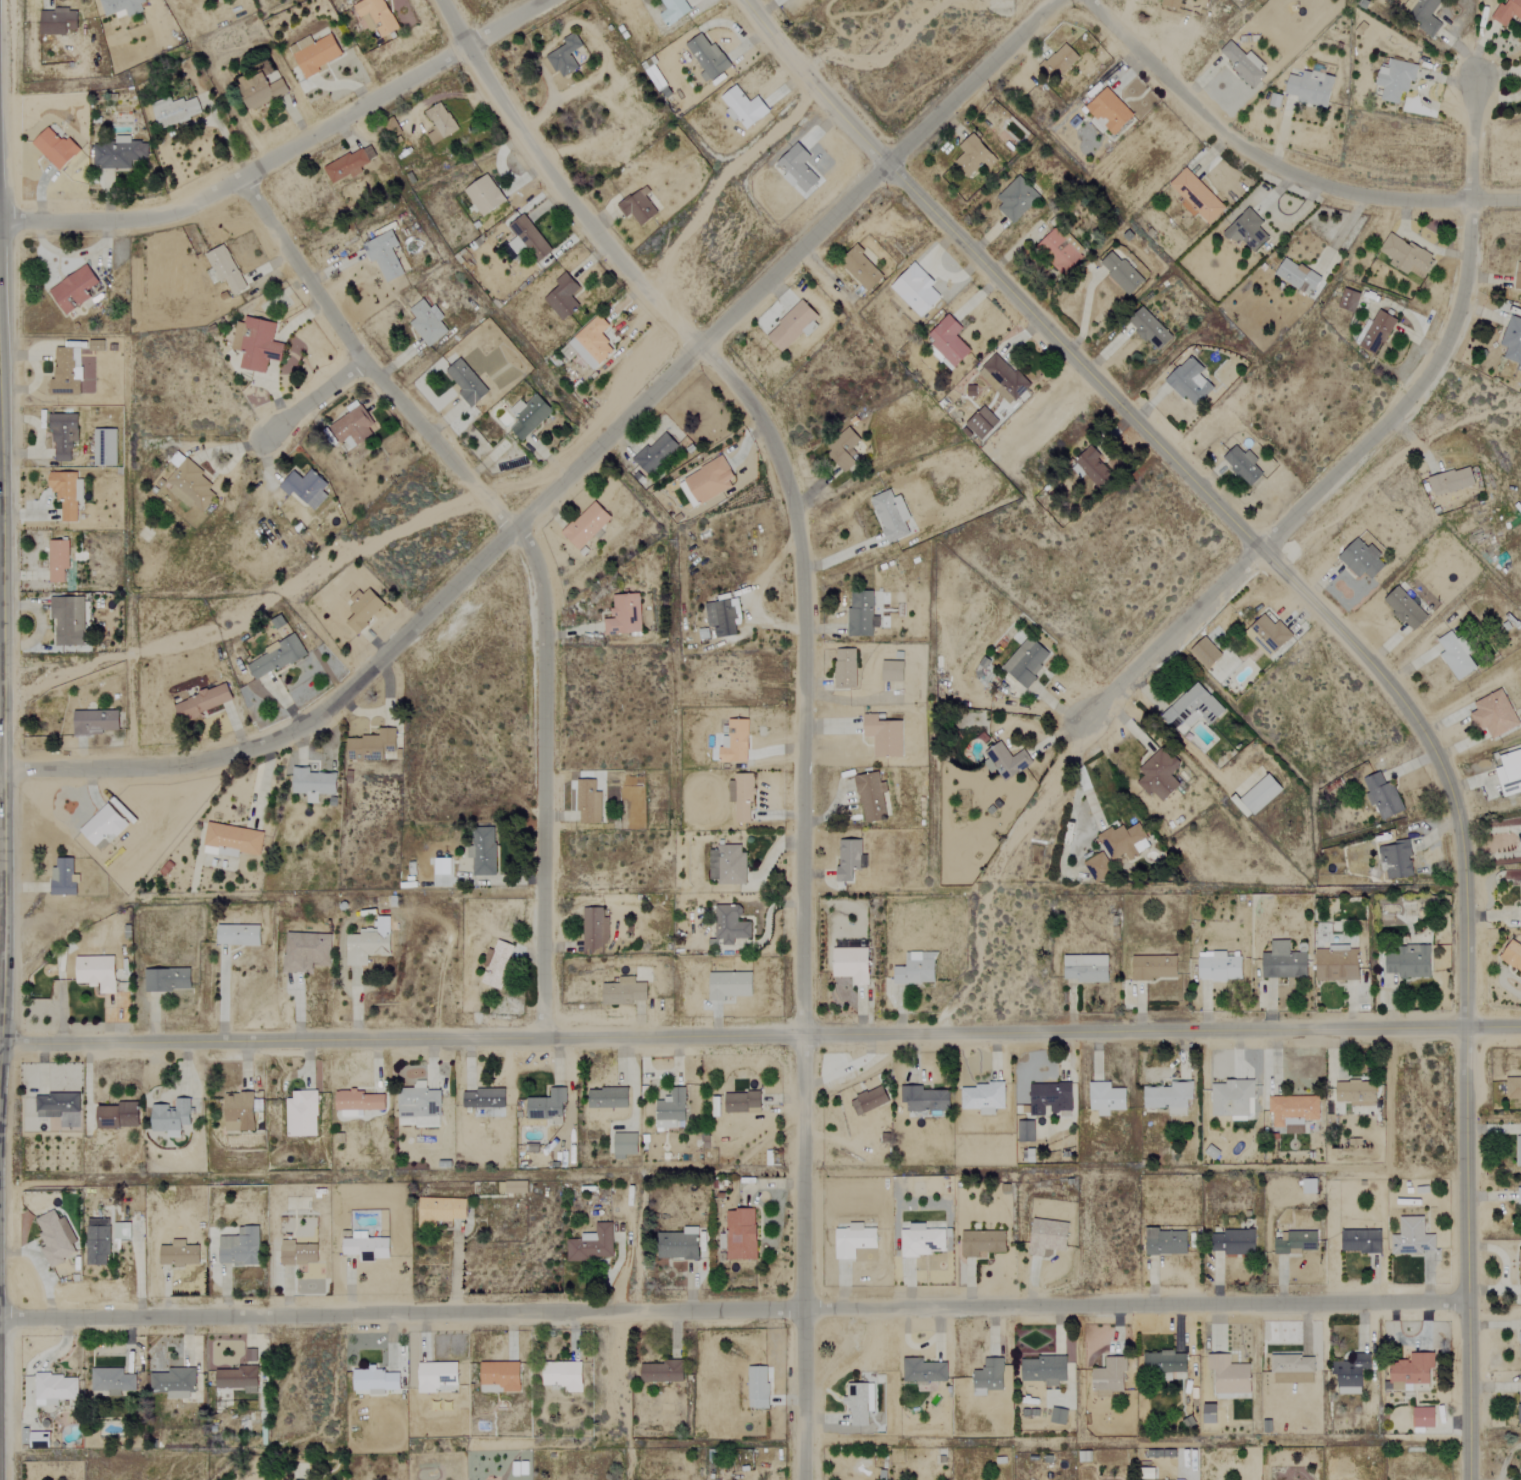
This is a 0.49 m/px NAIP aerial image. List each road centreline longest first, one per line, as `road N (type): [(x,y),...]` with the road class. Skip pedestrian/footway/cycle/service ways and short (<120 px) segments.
road 1 (residential): [(1462,1479),(1461,818),(1401,691),(885,163),(744,0)]
road 2 (residential): [(441,0),(464,48),(576,208),(749,399),(796,506),(804,560),(803,1479)]
road 3 (residential): [(0,1044),(1520,1026)]
road 4 (residential): [(0,1318),(1463,1302)]
road 5 (residential): [(2,769),(140,767),(224,756),(295,730),(511,530),(1049,0)]
road 6 (residential): [(540,1039),(544,608),(533,558),(360,362),(244,179)]
road 7 (residential): [(1076,723),(1394,413),(1446,343),(1463,283),(1476,84)]
road 8 (residential): [(0,220),(147,220),(244,179),(546,0)]
road 9 (residential): [(1520,203),(1367,195),(1285,178),(1192,109),(1088,0)]
road 10 (tertiary): [(0,669),(0,1044)]
road 11 (residential): [(262,440),(360,362)]

